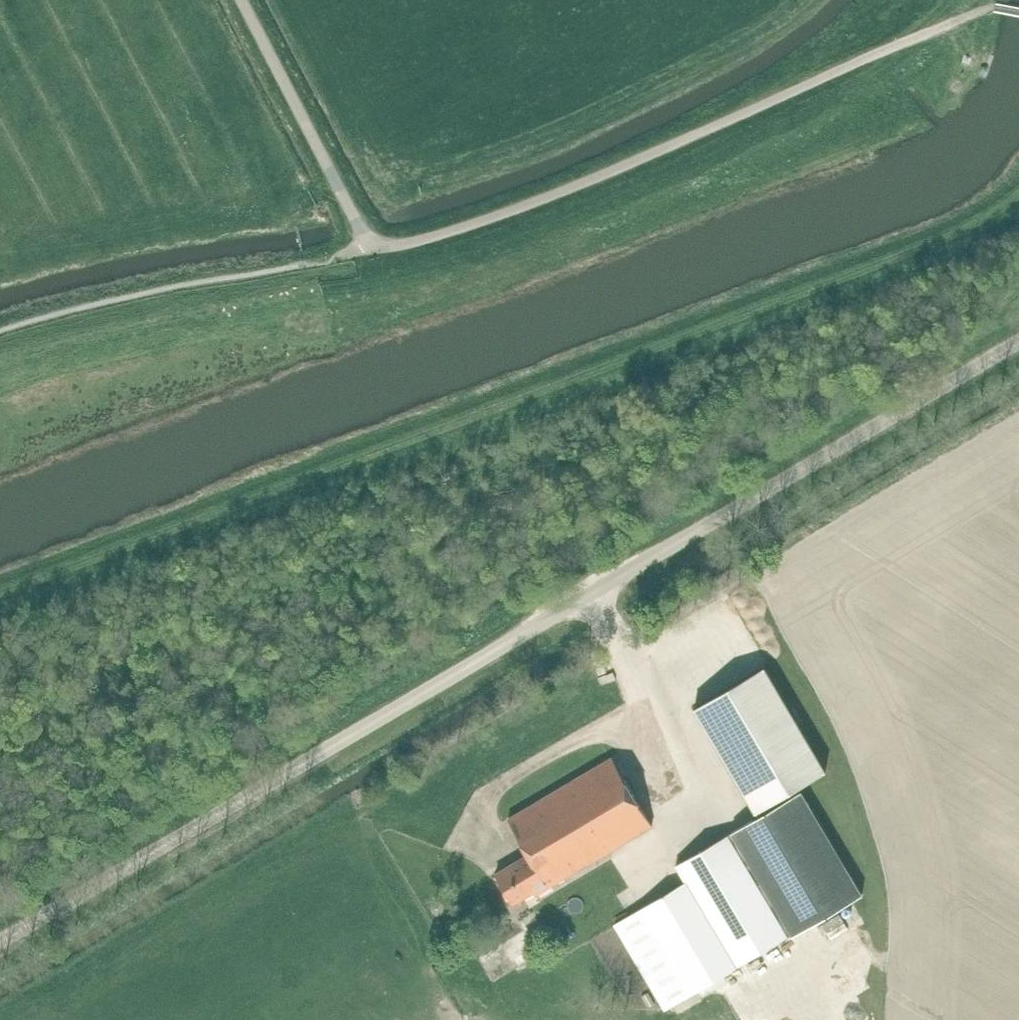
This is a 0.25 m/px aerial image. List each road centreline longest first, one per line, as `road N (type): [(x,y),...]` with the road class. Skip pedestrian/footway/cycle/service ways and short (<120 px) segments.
road 1 (unclassified): [(0,944),(1018,341)]
road 2 (track): [(0,597),(973,228),(1018,198)]
road 3 (unclassified): [(996,7),(553,195),(406,247),(382,247),(355,223),(241,0)]

